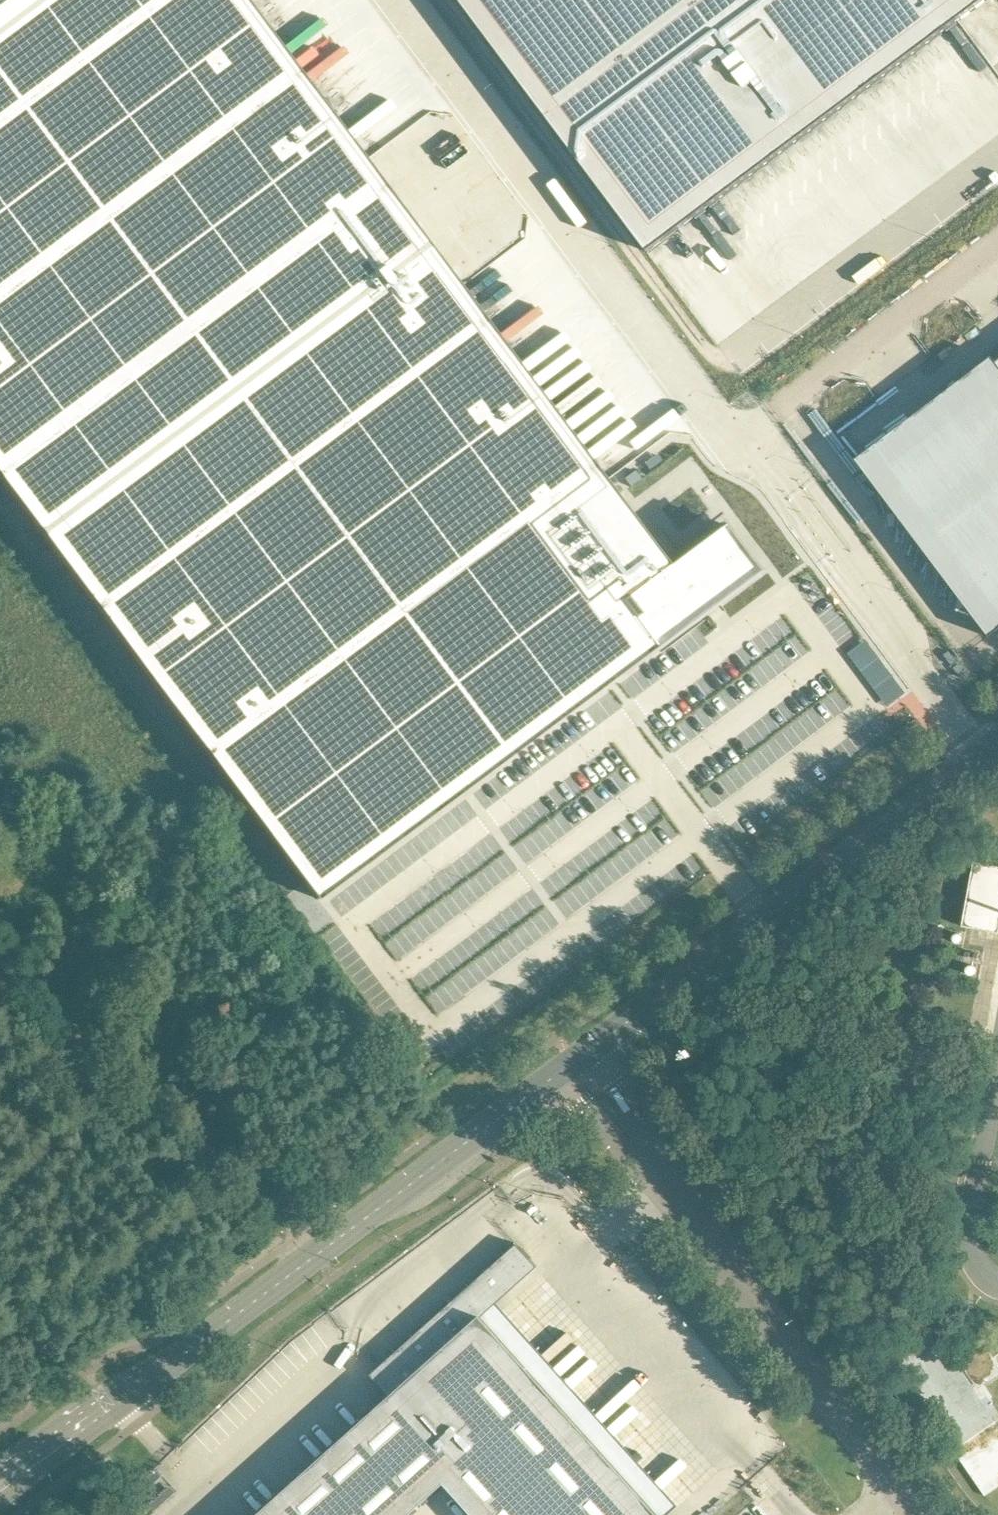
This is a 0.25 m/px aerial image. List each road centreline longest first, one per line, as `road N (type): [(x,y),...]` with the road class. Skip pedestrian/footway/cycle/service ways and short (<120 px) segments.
road 1 (tertiary): [(115,1405),(579,1058)]
road 2 (unclassified): [(914,1514),(579,1058)]
road 3 (tertiary): [(579,1058),(997,743)]
road 4 (tertiary): [(115,1405),(0,1491)]

